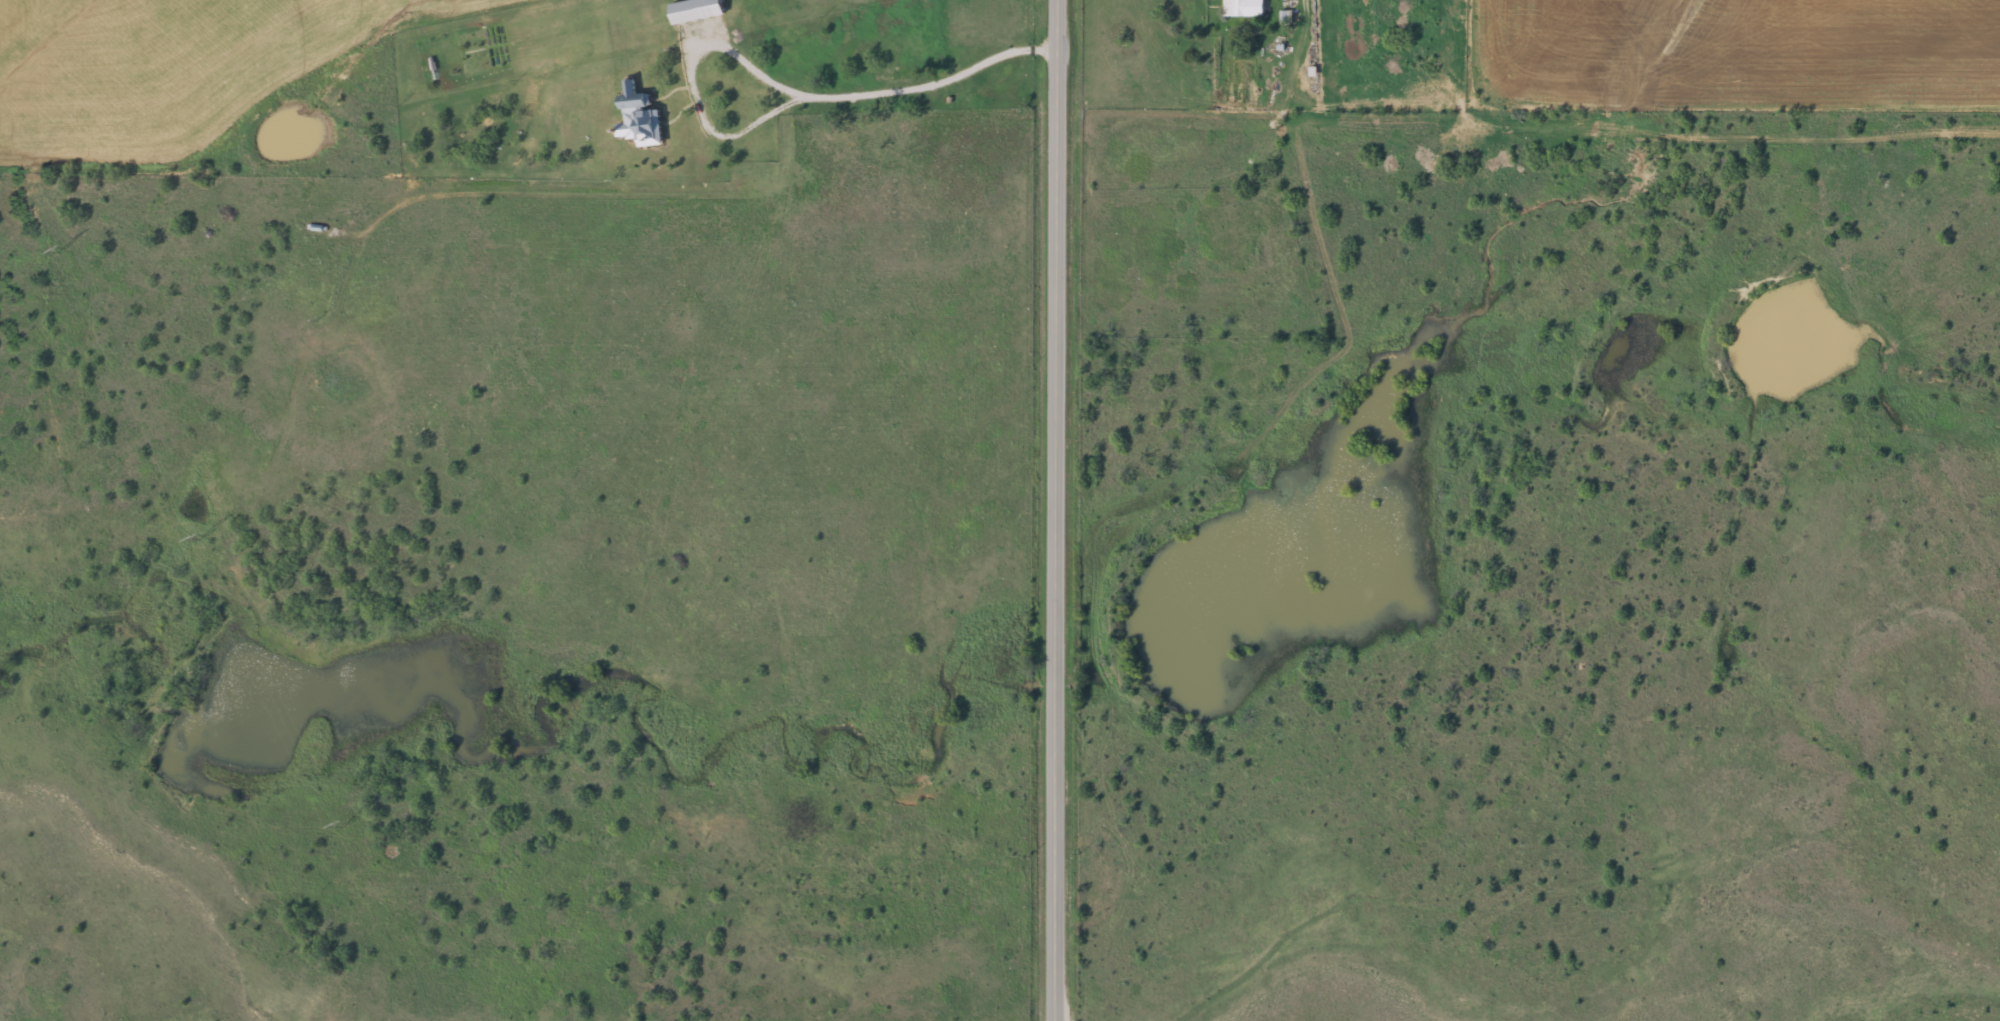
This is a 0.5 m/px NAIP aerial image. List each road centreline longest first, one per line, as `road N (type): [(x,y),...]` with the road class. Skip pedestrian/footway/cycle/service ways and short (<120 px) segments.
road 1 (secondary): [(1058,1020),(1061,0)]

